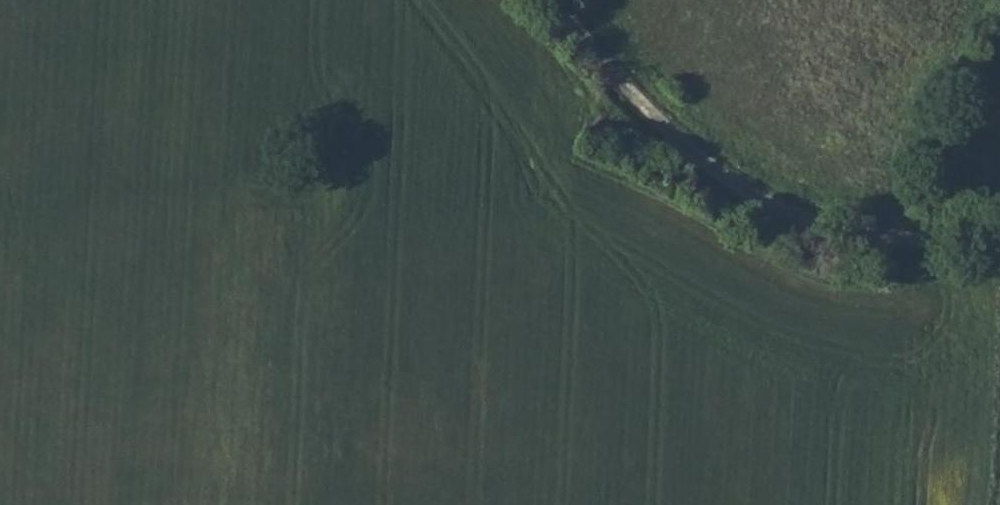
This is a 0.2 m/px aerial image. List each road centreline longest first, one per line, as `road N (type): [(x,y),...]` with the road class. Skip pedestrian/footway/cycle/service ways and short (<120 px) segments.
road 1 (unclassified): [(566,0),(709,152),(767,201),(859,228),(999,228)]

